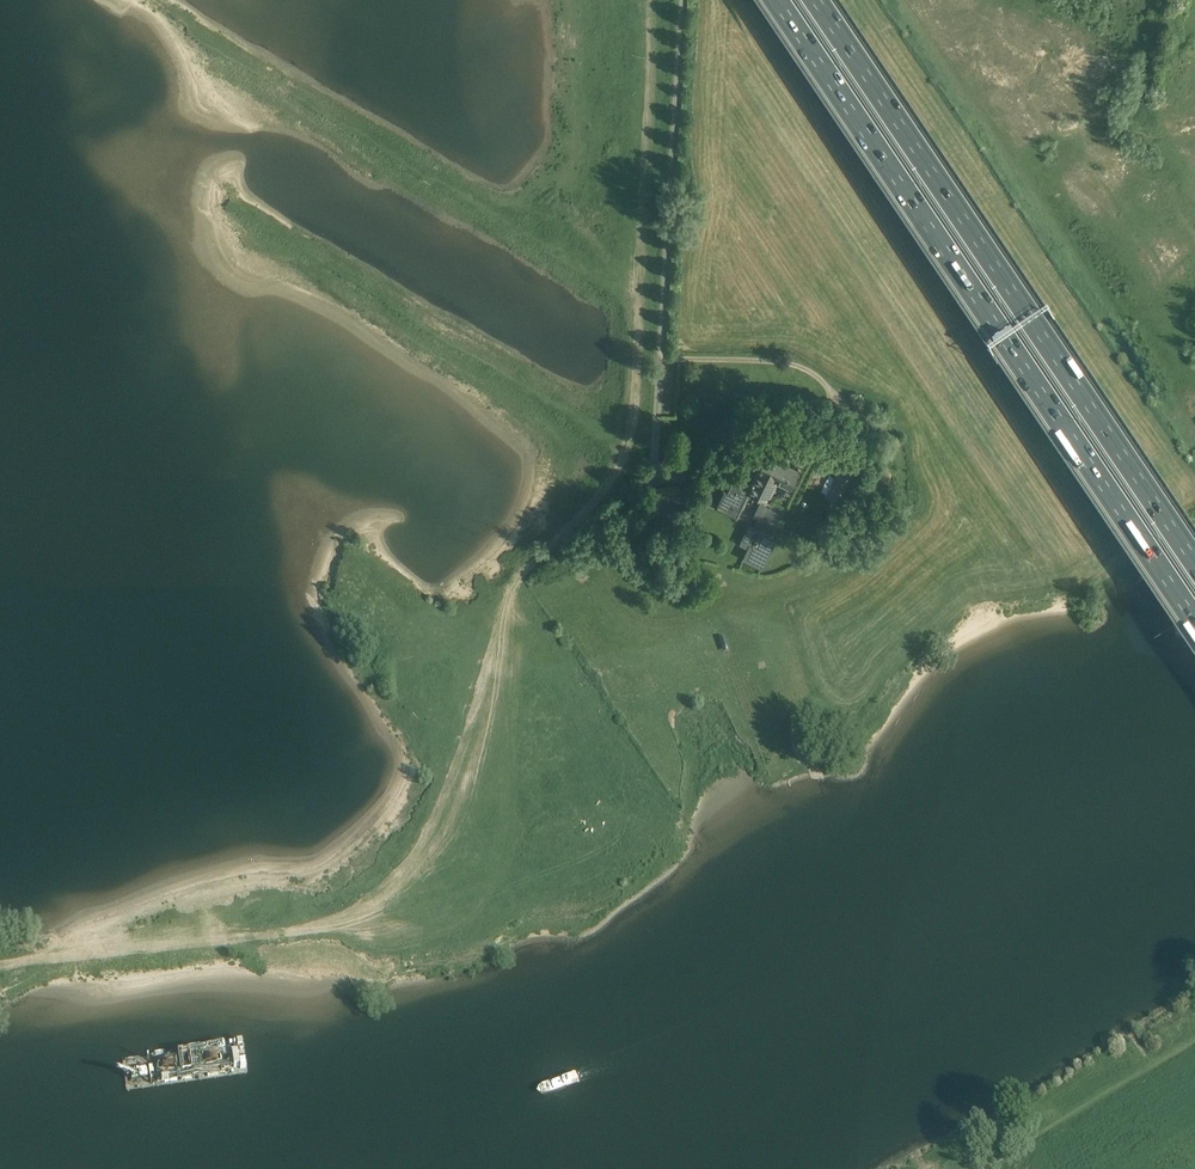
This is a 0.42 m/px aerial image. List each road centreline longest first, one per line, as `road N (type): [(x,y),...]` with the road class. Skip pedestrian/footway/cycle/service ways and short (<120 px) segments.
road 1 (motorway): [(775,0),(1194,622)]
road 2 (motorway): [(1194,564),(816,0)]
road 3 (unclassified): [(652,473),(682,0)]

